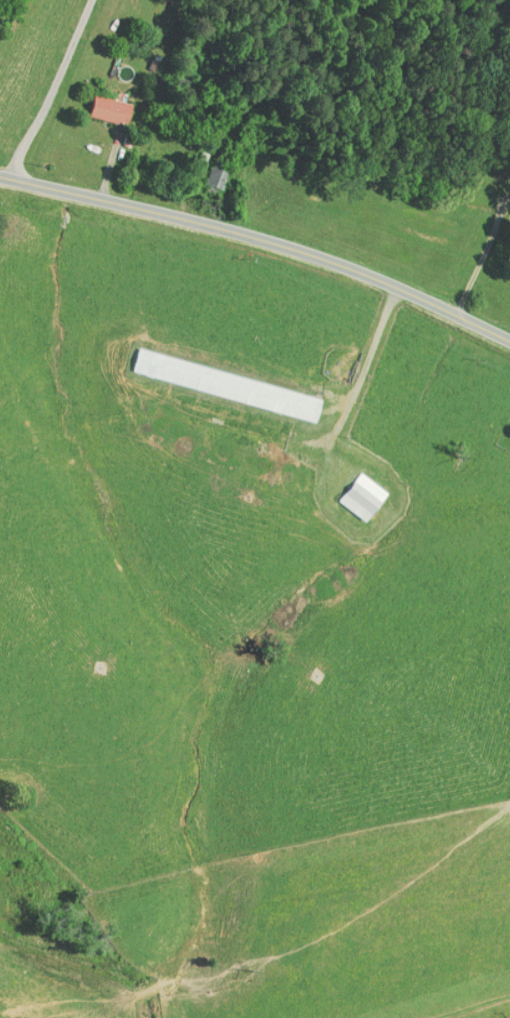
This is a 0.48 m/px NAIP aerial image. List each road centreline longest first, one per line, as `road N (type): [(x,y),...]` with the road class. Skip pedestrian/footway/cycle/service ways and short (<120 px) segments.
road 1 (tertiary): [(509,341),(280,243),(0,179)]

